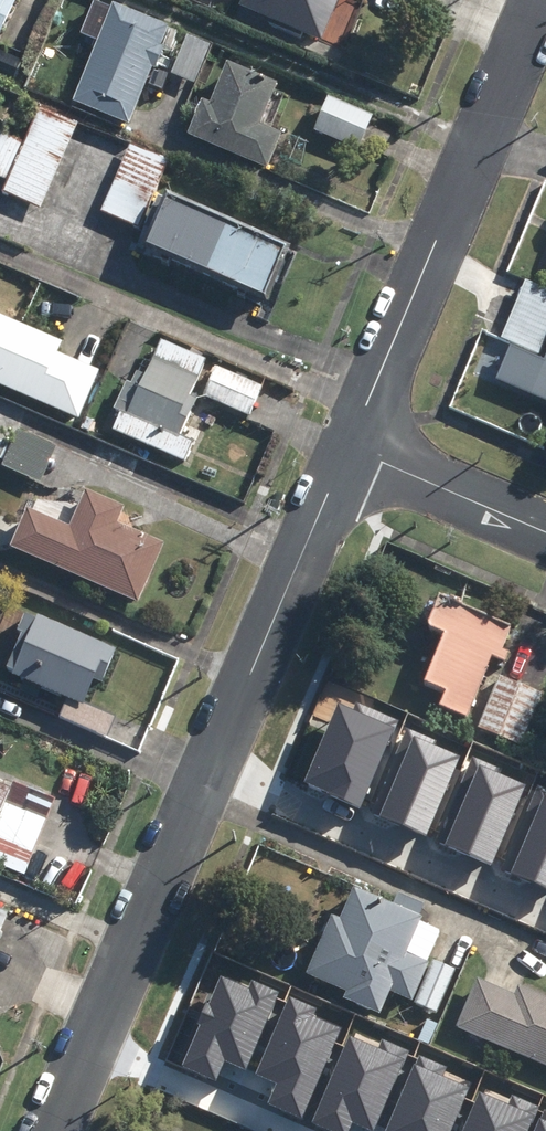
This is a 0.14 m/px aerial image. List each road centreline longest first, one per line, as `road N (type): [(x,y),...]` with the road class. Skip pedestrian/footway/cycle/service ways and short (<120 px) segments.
road 1 (residential): [(54,1130),(350,448)]
road 2 (residential): [(350,448),(540,0)]
road 3 (residential): [(350,448),(545,533)]

